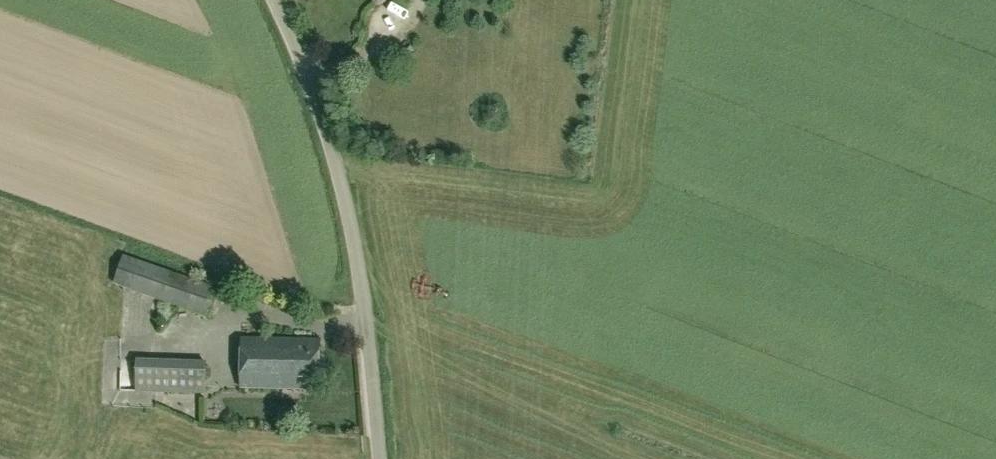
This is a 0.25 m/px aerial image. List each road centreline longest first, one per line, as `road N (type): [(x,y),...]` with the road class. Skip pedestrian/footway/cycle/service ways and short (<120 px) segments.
road 1 (unclassified): [(379,458),(350,220),(314,89),(274,0)]

